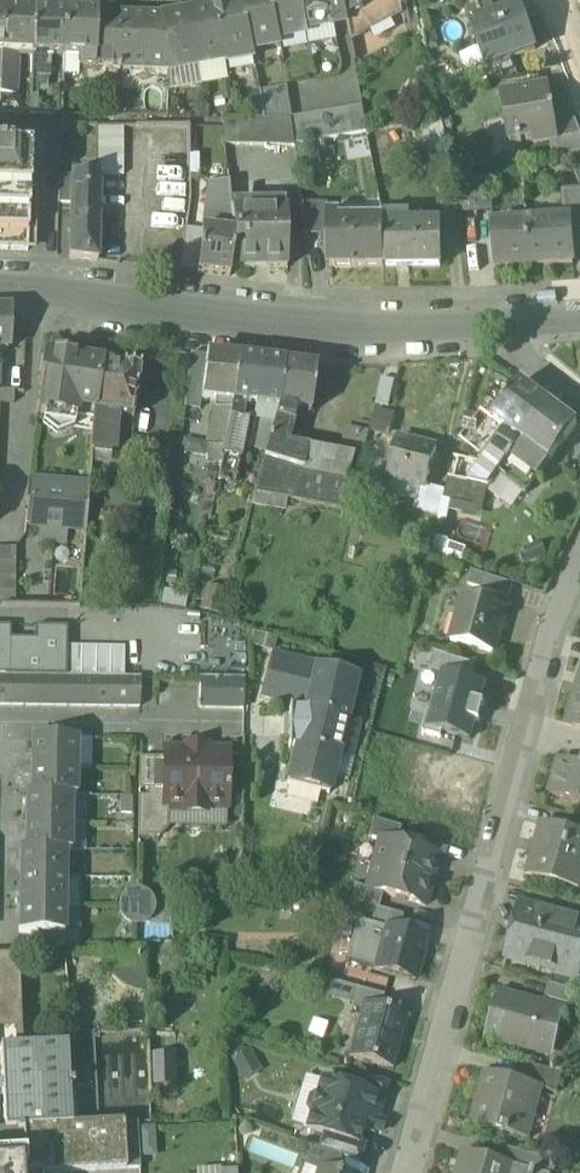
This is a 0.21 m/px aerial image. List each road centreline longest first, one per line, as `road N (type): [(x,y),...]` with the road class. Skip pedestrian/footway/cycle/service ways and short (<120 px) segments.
road 1 (residential): [(579,571),(553,630),(407,1172)]
road 2 (residential): [(487,329),(303,327),(0,284)]
road 3 (residential): [(0,727),(155,726)]
road 4 (residential): [(579,408),(487,329)]

